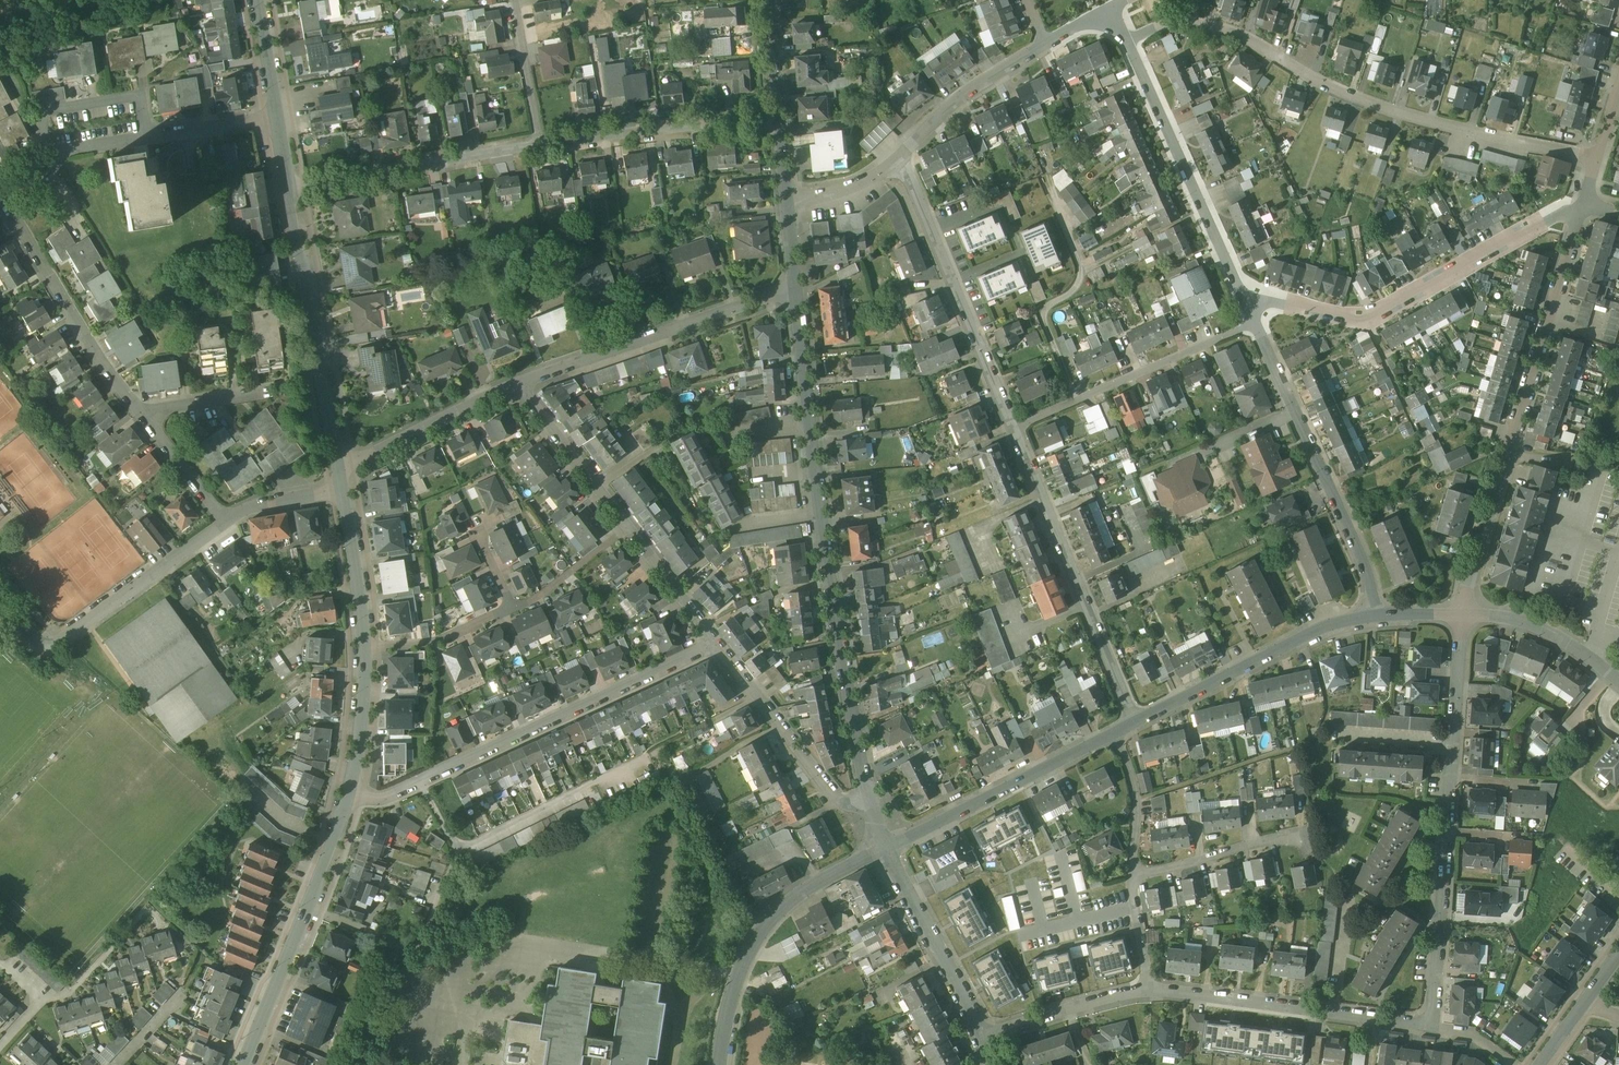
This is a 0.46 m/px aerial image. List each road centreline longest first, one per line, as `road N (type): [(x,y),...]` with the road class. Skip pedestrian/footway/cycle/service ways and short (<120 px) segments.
road 1 (residential): [(1151,986),(1431,1025),(1463,612)]
road 2 (residential): [(796,289),(830,564),(879,827)]
road 3 (residential): [(1599,159),(1417,120),(1329,88),(1237,33),(1166,26),(1130,39)]
road 4 (residential): [(1463,612),(1589,196)]
road 5 (residential): [(714,647),(387,796),(349,795)]
road 6 (residential): [(1247,296),(1376,315),(1589,196)]
road 7 (residential): [(1014,427),(1136,719)]
road 8 (residential): [(1380,612),(1368,563),(1258,321)]
road 9 (residential): [(516,384),(796,289)]
road 10 (residential): [(721,1064),(739,973),(760,934),(799,891),(887,848)]
road 11 (residential): [(901,160),(1014,427)]
road 12 (tertiary): [(339,468),(288,183)]
road 13 (residential): [(0,613),(51,655),(226,518)]
road 14 (residential): [(1247,296),(1130,39)]
road 15 (residential): [(1136,719),(1315,630),(1380,612)]
road 16 (residential): [(1014,427),(1258,321)]
road 17 (residential): [(887,848),(1121,728)]
road 18 (residential): [(0,190),(102,367),(137,411)]
road 19 (residential): [(544,140),(288,183)]
road 20 (residential): [(154,135),(49,156),(42,110),(145,91)]
road 21 (residential): [(714,647),(840,800),(879,827)]
road 22 (residential): [(782,112),(544,140)]
road 23 (residential): [(980,1035),(887,848)]
road 24 (residential): [(339,468),(516,384)]
road 25 (residential): [(901,160),(975,89),(1046,46)]
road 26 (residential): [(516,384),(628,527)]
road 27 (residential): [(1131,878),(1305,835)]
road 28 (residential): [(980,1035),(1151,986)]
road 29 (tertiary): [(246,1064),(311,902)]
road 30 (residential): [(1463,612),(1552,631),(1618,679)]
road 31 (residential): [(364,644),(437,637),(516,605)]
road 32 (tertiary): [(364,644),(342,489)]
road 33 (residential): [(1131,878),(1137,797),(1121,728)]
road 34 (tertiary): [(349,795),(364,644)]
road 35 (residential): [(628,527),(714,647)]
road 36 (residential): [(518,0),(544,140)]
road 37 (residential): [(137,411),(226,518)]
road 38 (residential): [(137,411),(272,386)]
road 39 (residential): [(516,605),(628,527)]
road 40 (residential): [(44,999),(69,993),(137,919)]
road 41 (residential): [(278,114),(154,135)]
road 42 (residential): [(790,203),(845,190),(901,160)]

